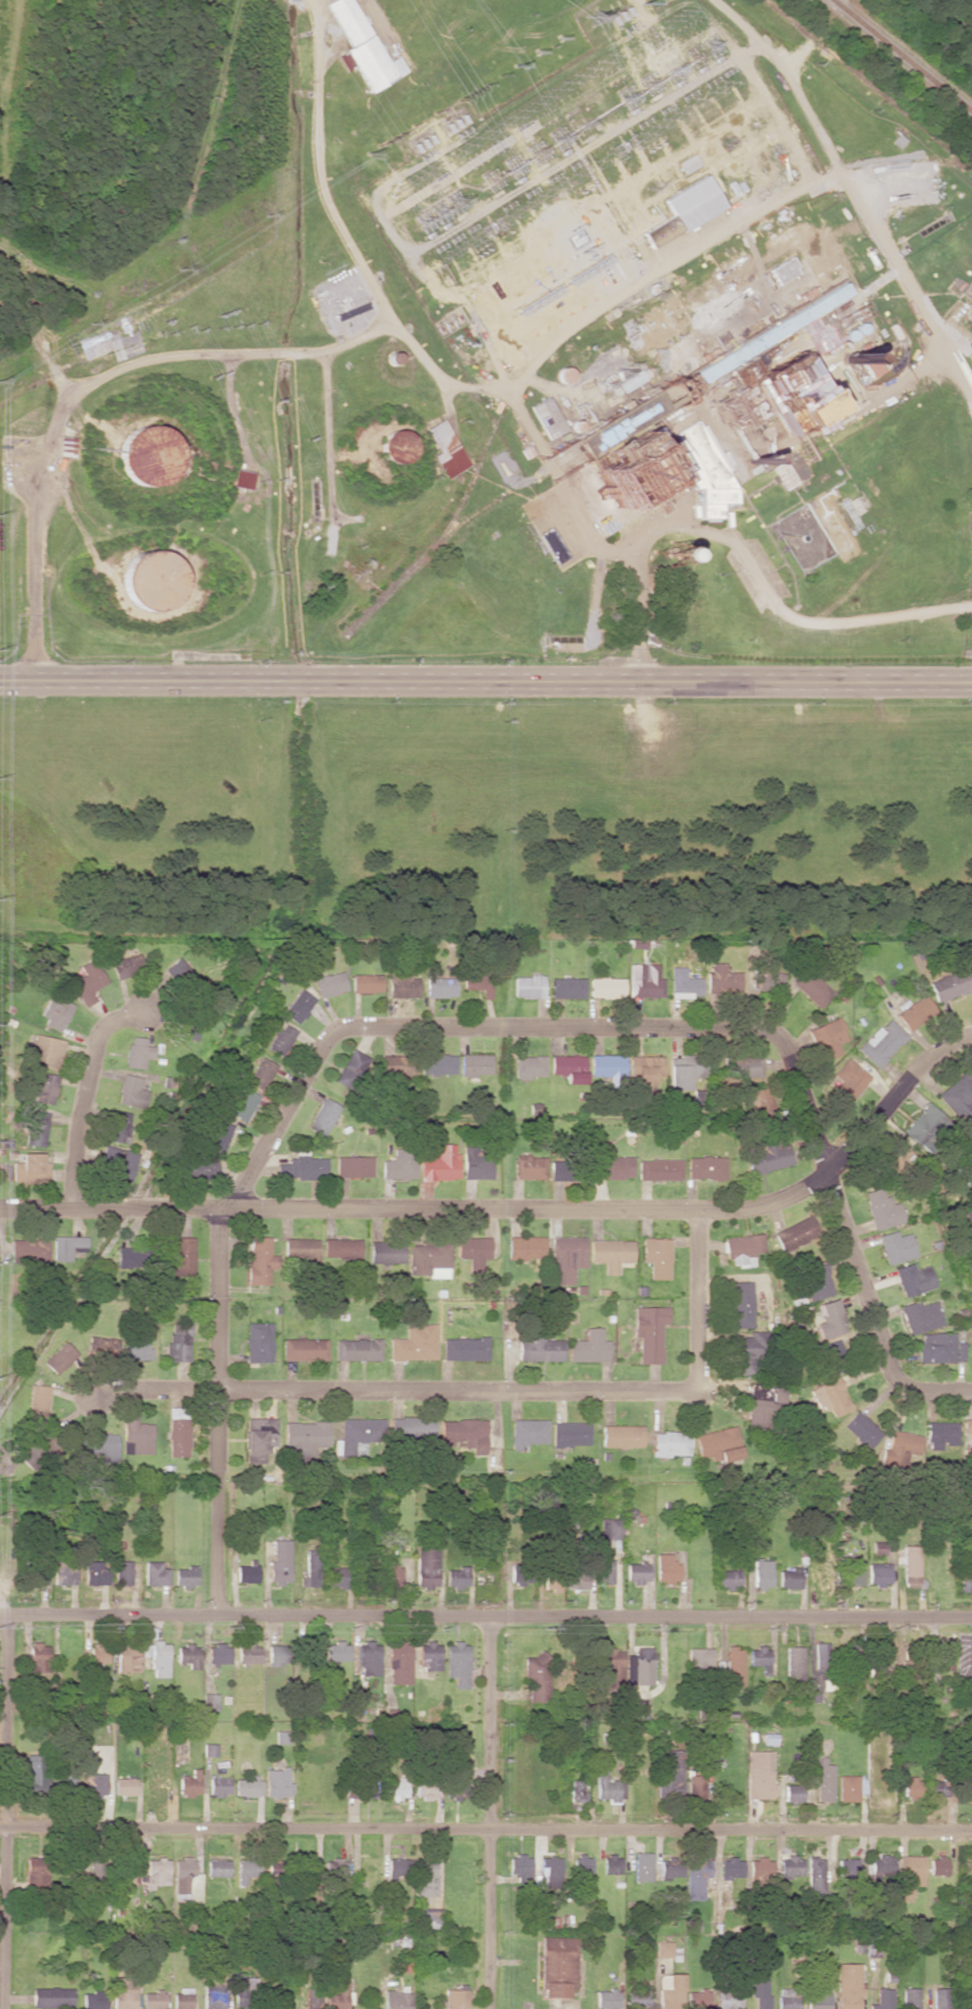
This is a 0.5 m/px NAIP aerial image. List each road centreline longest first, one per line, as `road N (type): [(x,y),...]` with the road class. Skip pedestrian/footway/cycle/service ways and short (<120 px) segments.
road 1 (residential): [(971,1390),(913,1389),(892,1370),(823,1180),(782,1030),(340,1032),(223,1209),(220,1611)]
road 2 (residential): [(971,1032),(914,1075),(823,1180),(758,1210),(0,1209)]
road 3 (residential): [(0,1616),(220,1611),(971,1621)]
road 4 (residential): [(971,1834),(0,1826)]
road 5 (secondary): [(971,680),(0,680)]
road 6 (residential): [(700,1211),(700,1392),(127,1387),(90,1398)]
road 7 (residential): [(6,2008),(11,1616)]
road 8 (residential): [(485,2008),(486,1618)]
road 9 (residential): [(67,1209),(95,1040),(112,1019),(139,1011)]

